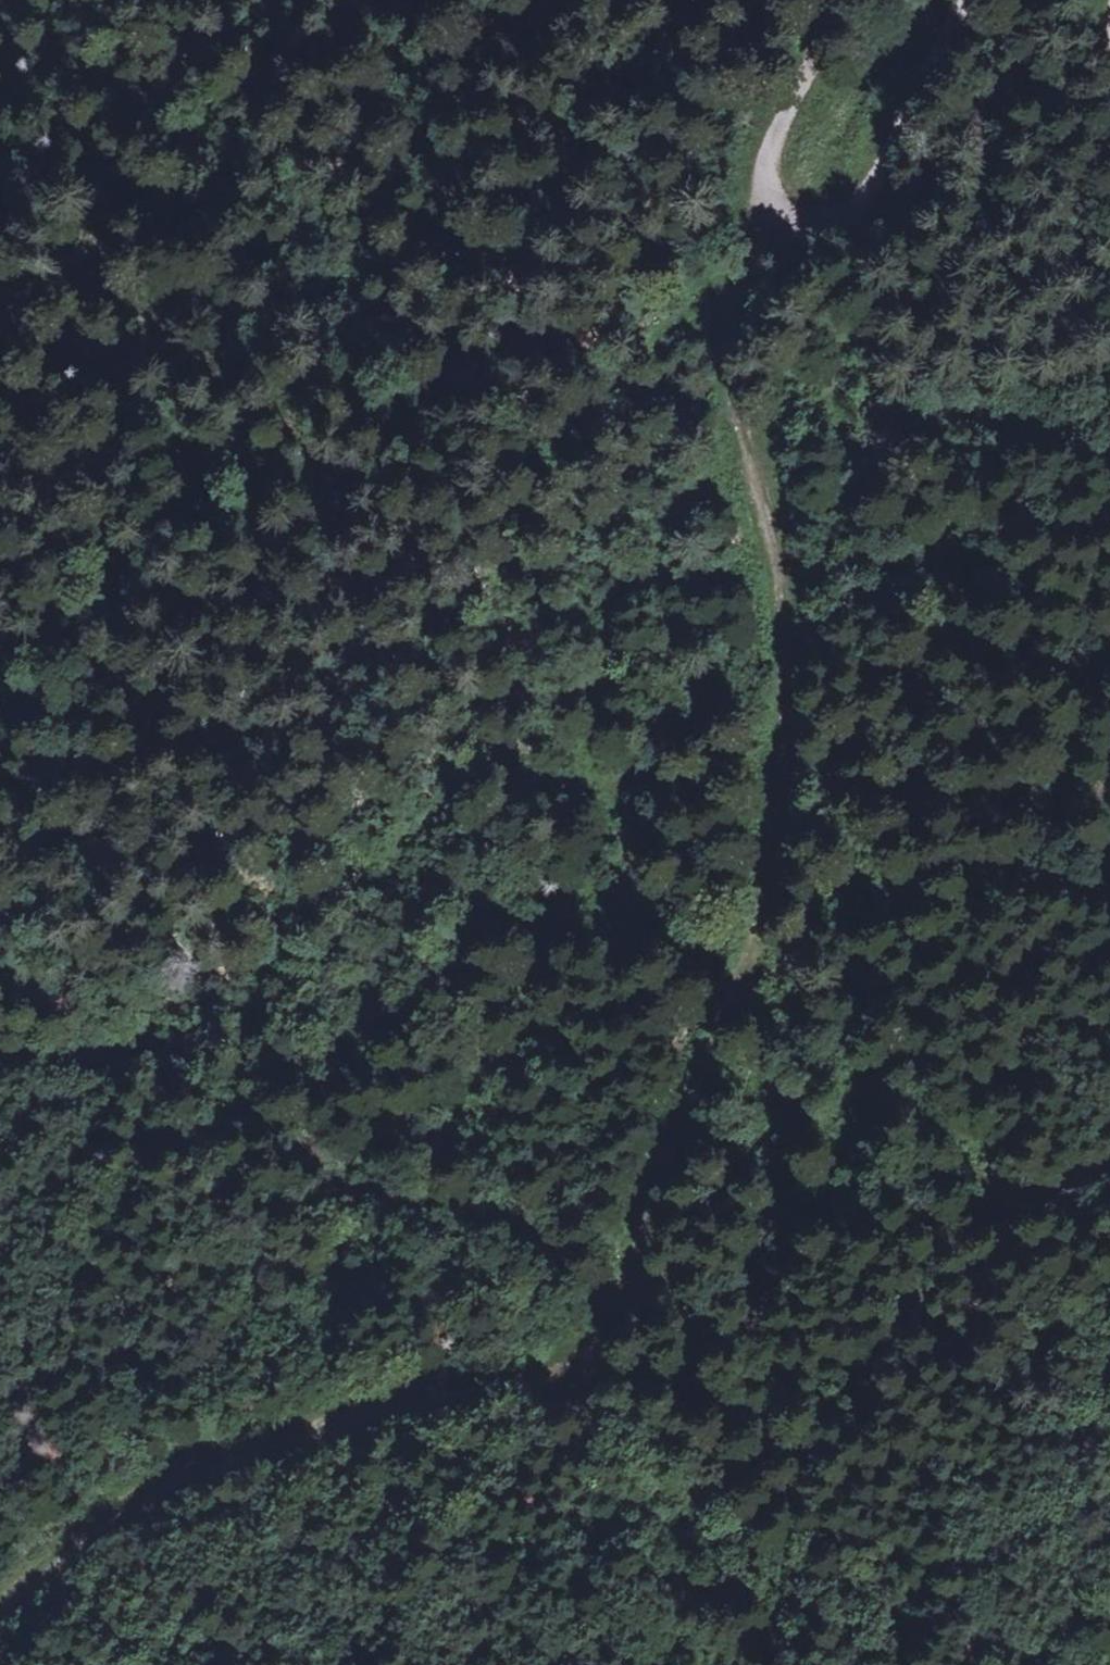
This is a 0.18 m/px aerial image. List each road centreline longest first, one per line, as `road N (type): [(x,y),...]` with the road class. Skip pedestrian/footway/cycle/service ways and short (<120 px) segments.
road 1 (track): [(794,213),(724,331),(787,633),(770,829),(722,1022),(629,1272),(581,1370),(297,1429),(162,1484),(0,1611)]
road 2 (track): [(0,1063),(181,1047),(258,1024),(449,795),(598,518),(677,414),(724,331)]
road 3 (track): [(844,0),(778,127),(774,173),(794,213),(840,212),(870,195),(900,104),(967,0)]

